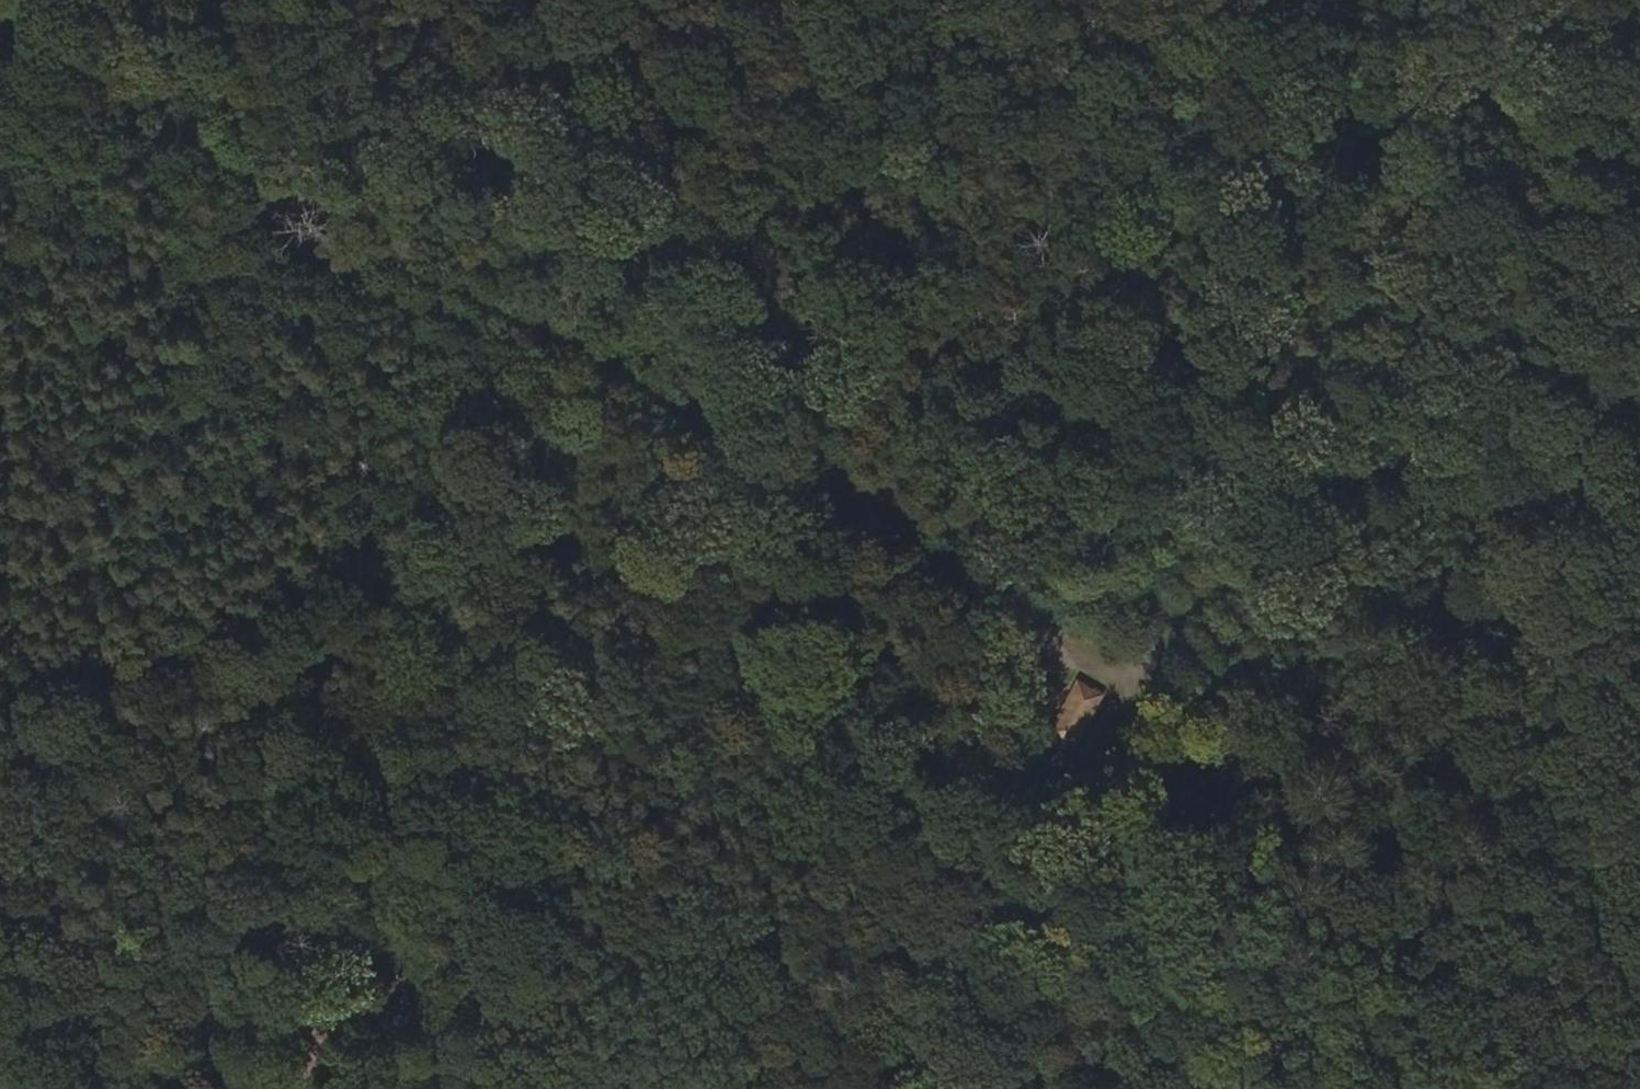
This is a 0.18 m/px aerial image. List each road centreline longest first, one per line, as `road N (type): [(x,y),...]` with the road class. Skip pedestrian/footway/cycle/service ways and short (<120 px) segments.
road 1 (track): [(0,41),(1639,954)]
road 2 (track): [(1157,687),(1553,0)]

